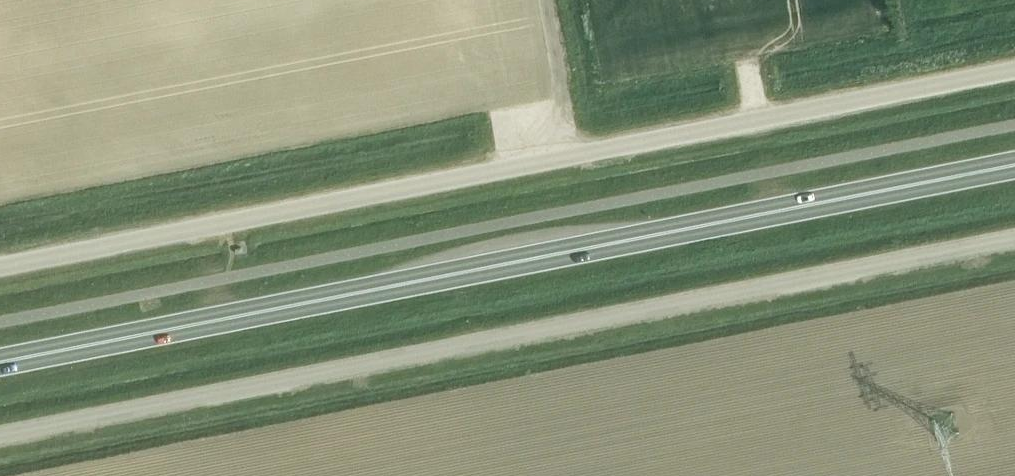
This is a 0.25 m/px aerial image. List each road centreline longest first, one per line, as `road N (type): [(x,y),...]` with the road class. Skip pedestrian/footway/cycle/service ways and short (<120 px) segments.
road 1 (unclassified): [(0,267),(1014,70)]
road 2 (unclassified): [(0,435),(1014,238)]
road 3 (trunk): [(0,355),(1014,160)]

